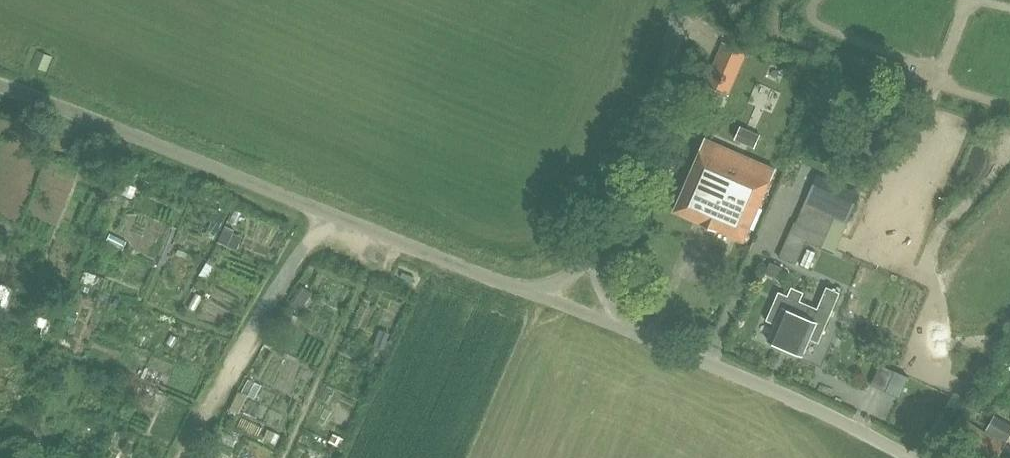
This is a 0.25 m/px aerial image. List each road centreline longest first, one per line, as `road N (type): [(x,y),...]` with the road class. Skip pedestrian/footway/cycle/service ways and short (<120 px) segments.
road 1 (unclassified): [(534,294),(0,85)]
road 2 (unclassified): [(911,457),(622,325)]
road 3 (track): [(325,212),(182,457)]
road 4 (unclassified): [(591,255),(654,94),(679,0)]

